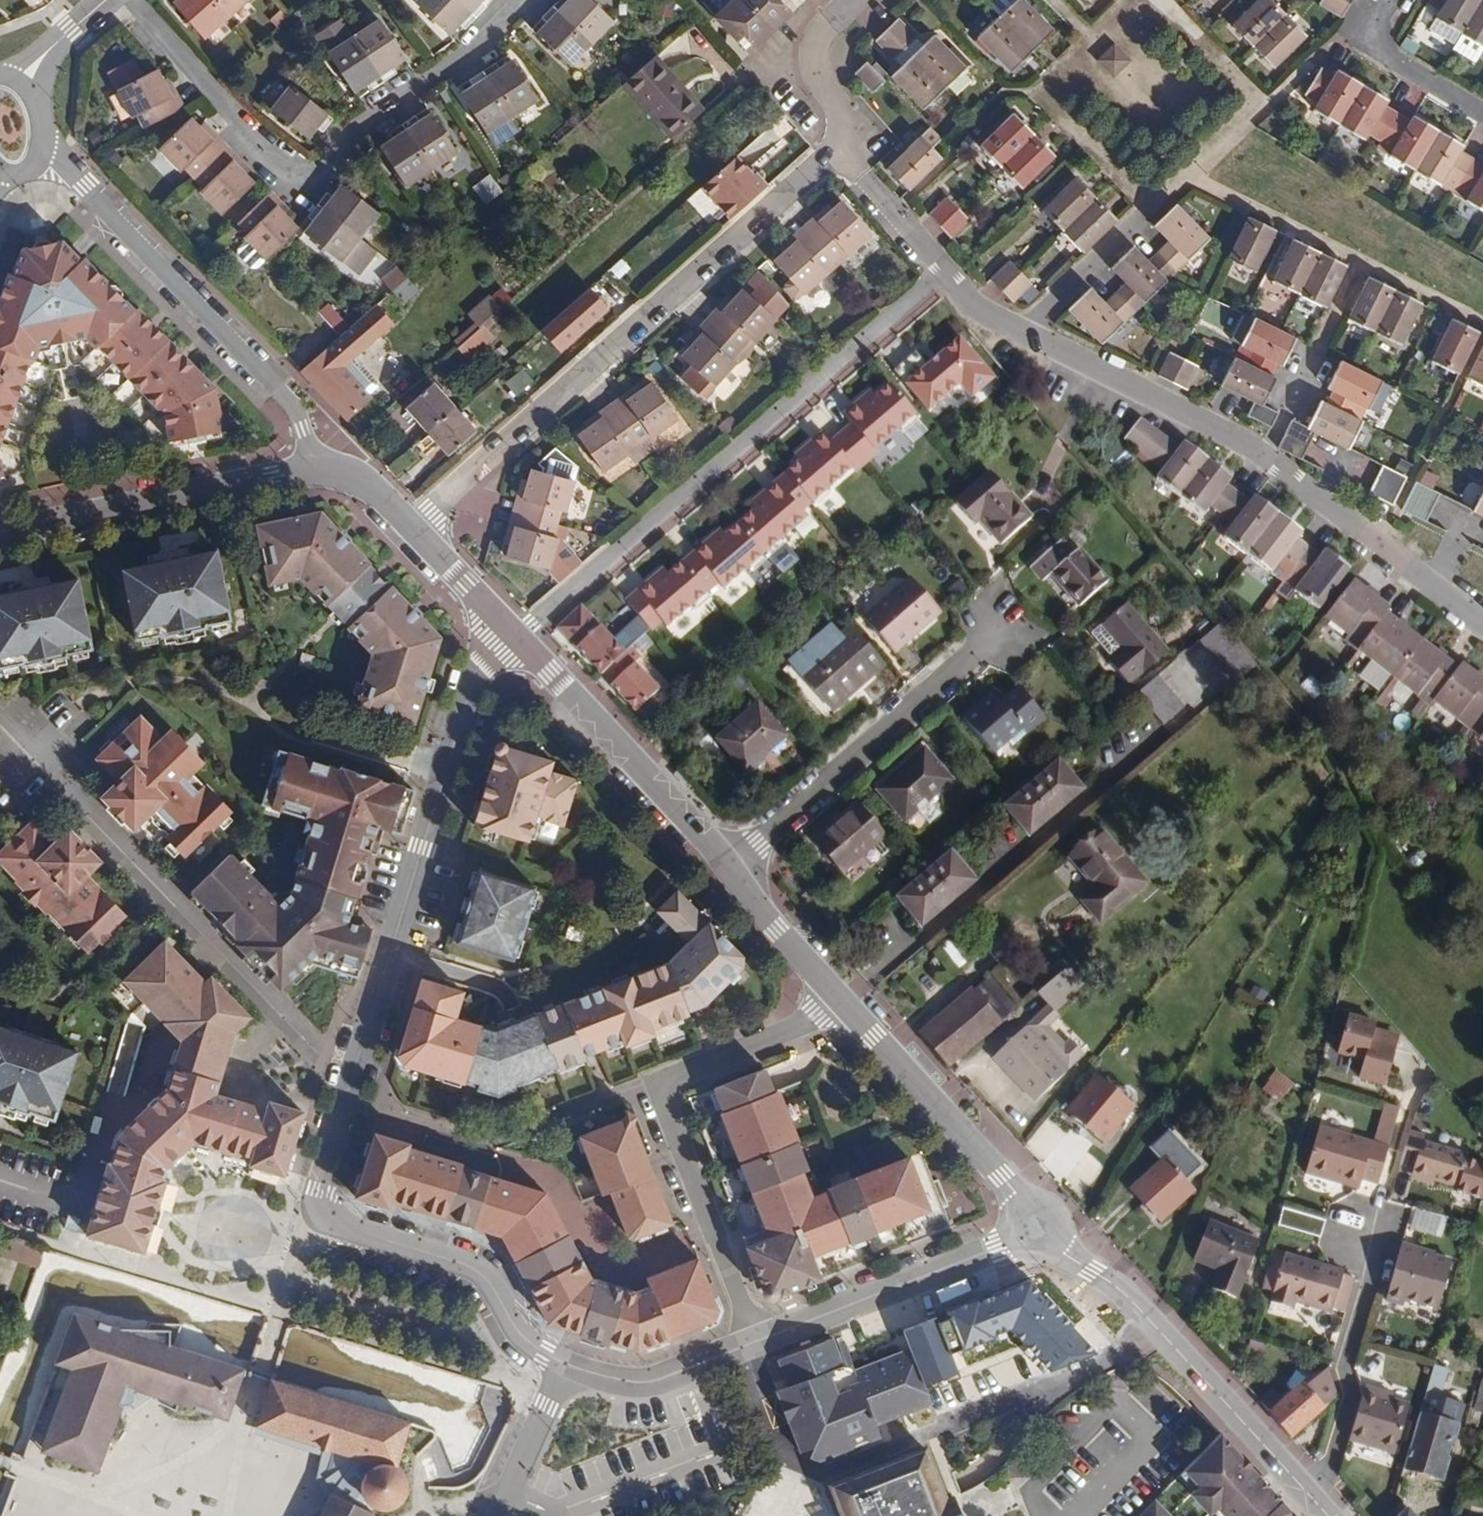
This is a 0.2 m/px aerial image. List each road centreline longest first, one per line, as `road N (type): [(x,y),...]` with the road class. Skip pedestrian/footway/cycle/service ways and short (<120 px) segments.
road 1 (residential): [(514,637),(475,681),(415,847),(314,1207),(321,1216),(479,1267),(539,1355)]
road 2 (residential): [(843,151),(413,531)]
road 3 (residential): [(126,0),(305,192),(346,135),(481,52),(516,0)]
road 4 (residential): [(936,288),(514,637)]
road 5 (residential): [(753,1342),(656,1082),(842,998)]
road 6 (residential): [(319,469),(290,399),(43,134)]
road 7 (residential): [(1314,1504),(1141,1311),(1037,1225)]
road 8 (residential): [(731,868),(1000,628)]
road 9 (residential): [(0,532),(319,469)]
road 10 (residential): [(731,868),(514,637)]
road 11 (residential): [(1037,1225),(753,1342)]
road 12 (residential): [(1037,1225),(1003,1176),(842,998)]
road 13 (residential): [(1264,461),(1482,635)]
road 14 (residential): [(1314,1504),(1348,1393),(1340,1366),(1372,1243)]
road 15 (residential): [(1029,333),(1218,423),(1264,461)]
road 16 (residential): [(843,151),(979,300),(1029,333)]
road 17 (residential): [(753,1342),(651,1380),(562,1366)]
road 18 (residential): [(852,0),(816,45),(815,66),(849,134),(843,151)]
road 19 (residential): [(842,998),(731,868)]
road 20 (residential): [(1029,333),(1147,210)]
road 21 (residential): [(1482,107),(1376,39),(1395,0)]
road 22 (residential): [(562,1366),(493,1515)]
road 23 (residential): [(514,637),(413,531)]
road 24 (residential): [(1264,461),(1329,331)]

